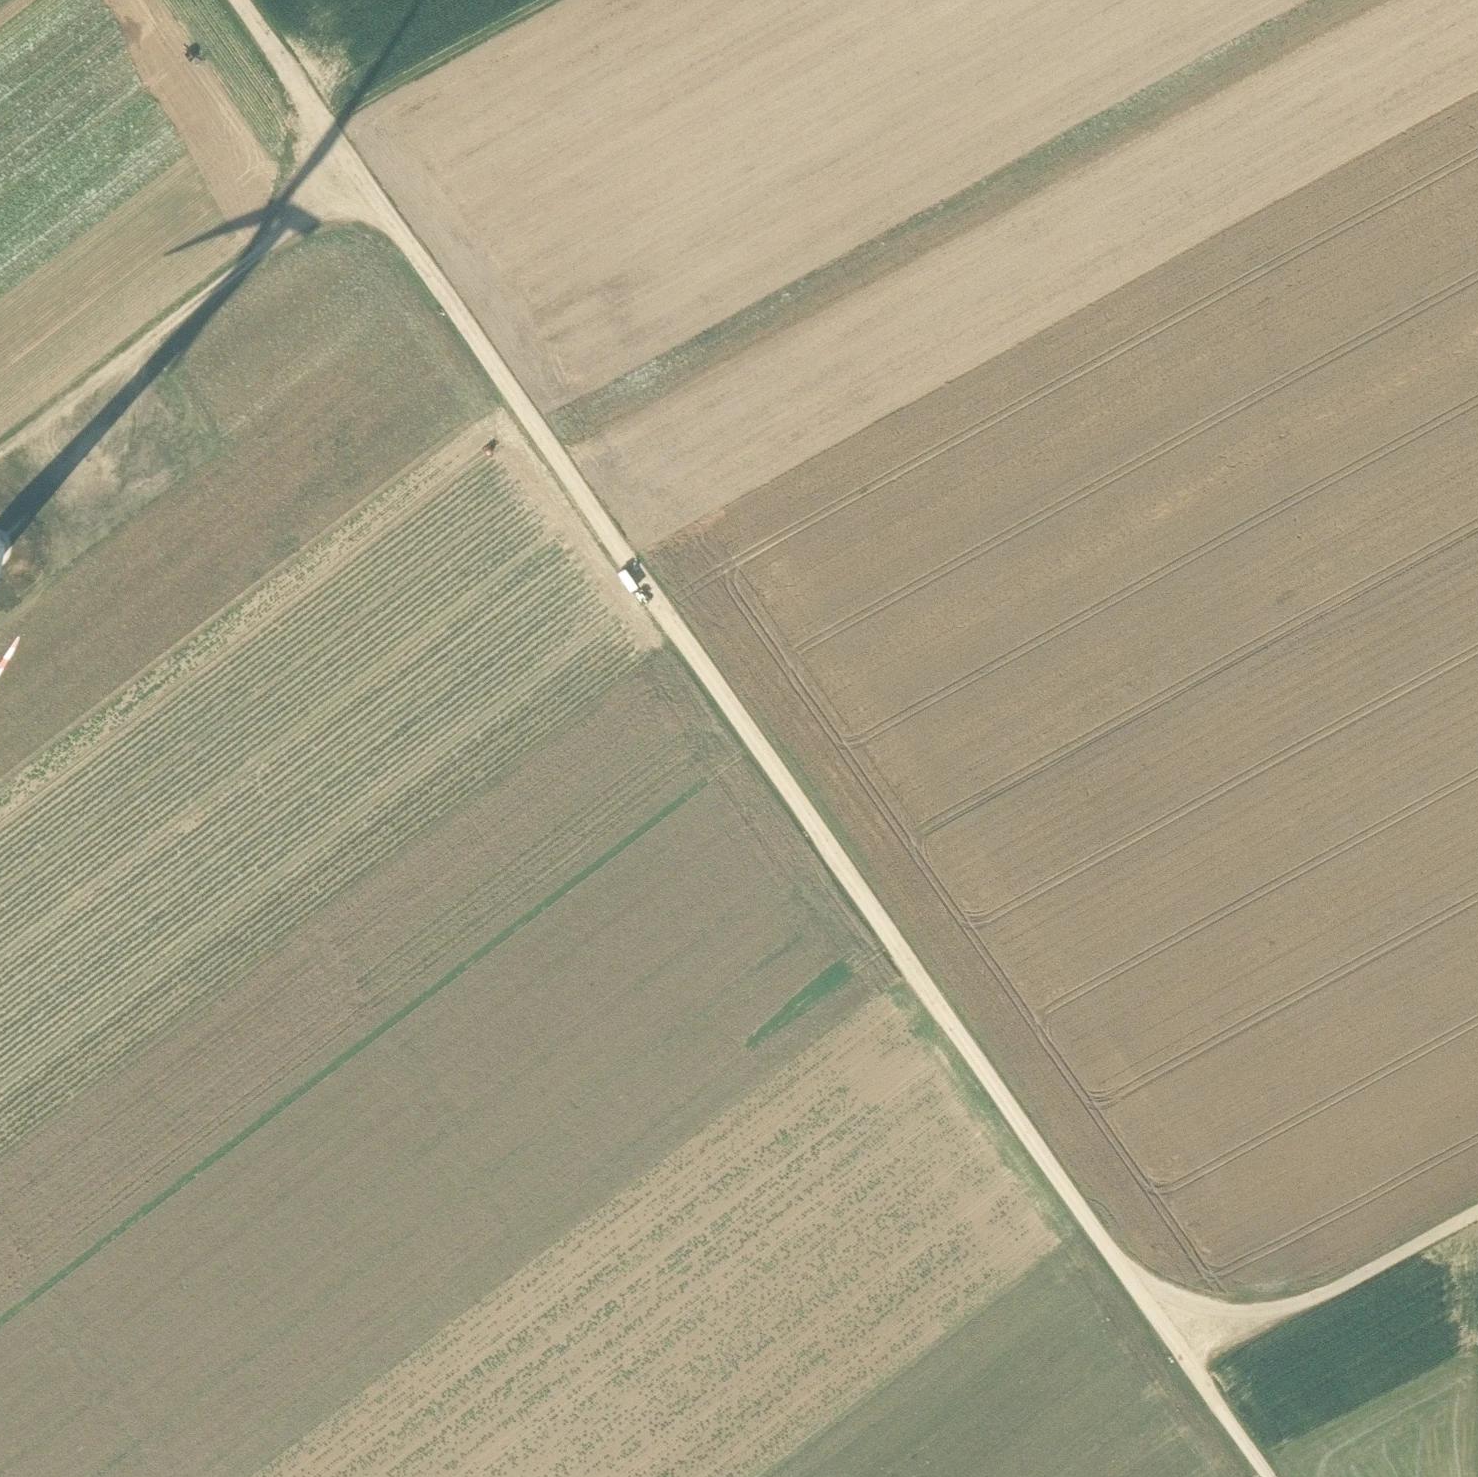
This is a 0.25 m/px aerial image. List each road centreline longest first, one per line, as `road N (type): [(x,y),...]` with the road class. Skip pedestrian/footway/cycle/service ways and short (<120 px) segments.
road 1 (track): [(1192,1363),(327,125)]
road 2 (track): [(82,392),(360,170)]
road 3 (track): [(1477,1205),(1192,1363)]
road 4 (track): [(327,125),(242,0)]
road 5 (track): [(1271,1476),(1192,1363)]

